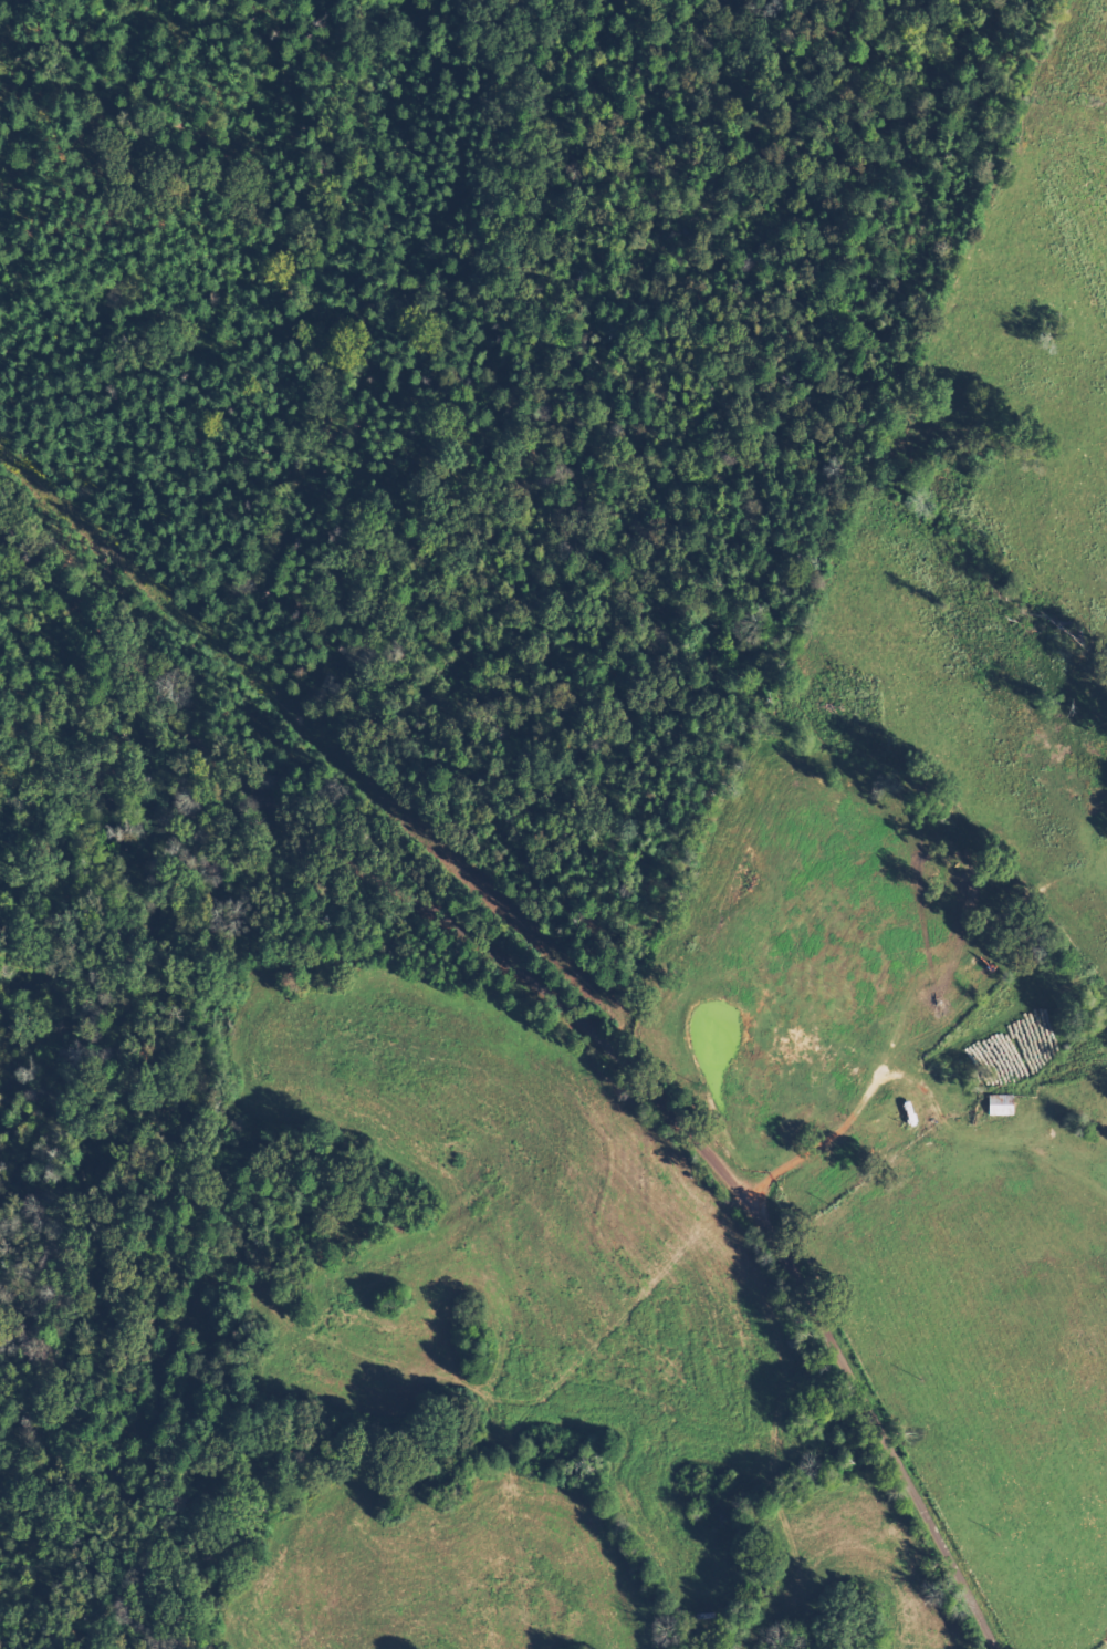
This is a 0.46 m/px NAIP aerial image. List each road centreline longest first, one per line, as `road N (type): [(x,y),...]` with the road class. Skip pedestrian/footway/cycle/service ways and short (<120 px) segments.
road 1 (residential): [(964,1648),(930,1591),(925,1553),(786,1296),(665,1145),(249,795),(0,551)]

